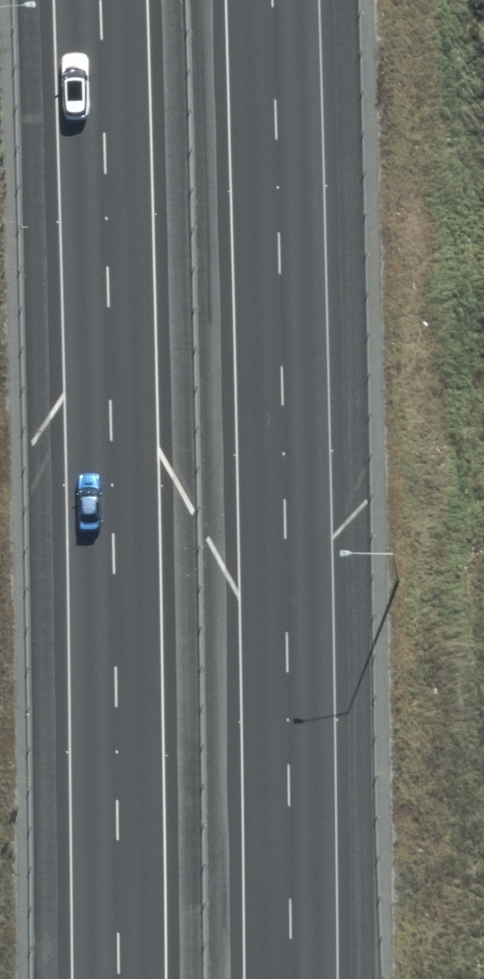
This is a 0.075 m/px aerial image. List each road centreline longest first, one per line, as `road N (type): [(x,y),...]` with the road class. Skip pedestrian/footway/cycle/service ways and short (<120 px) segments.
road 1 (motorway): [(118,978),(99,0)]
road 2 (motorway): [(274,0),(292,978)]

